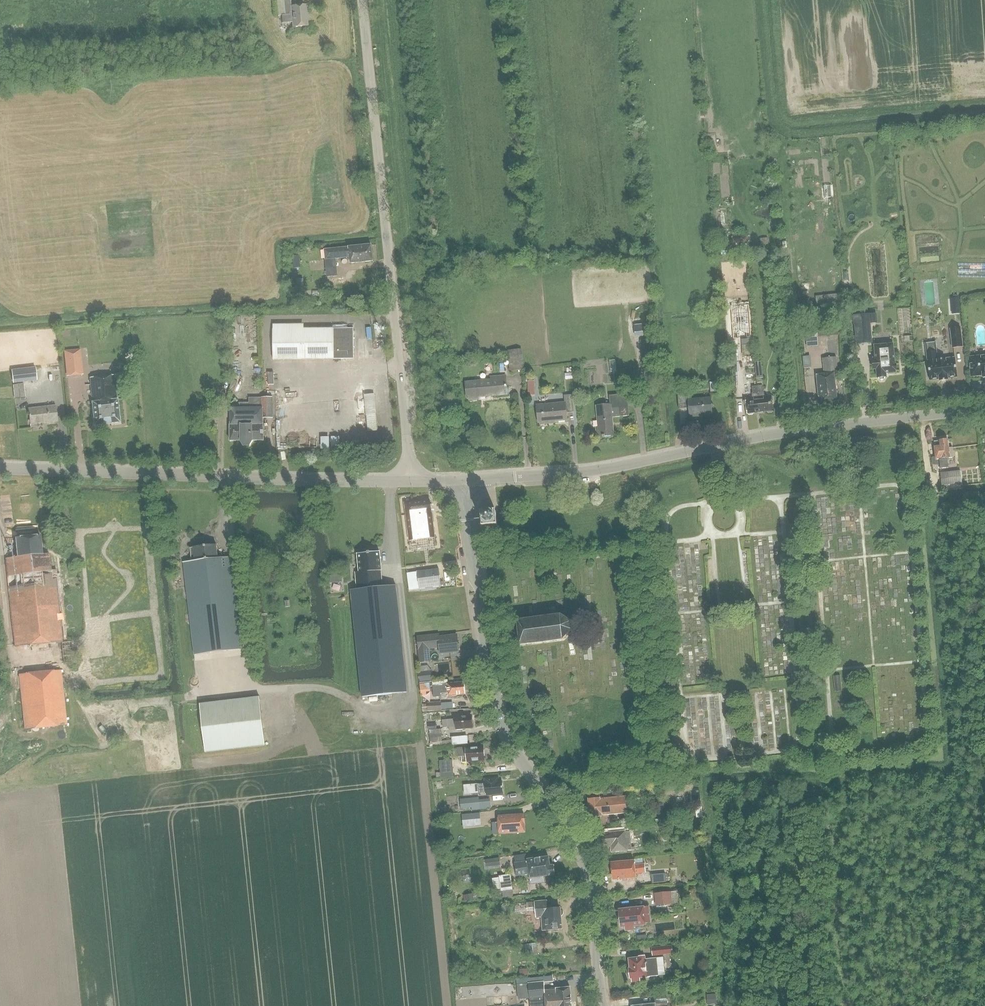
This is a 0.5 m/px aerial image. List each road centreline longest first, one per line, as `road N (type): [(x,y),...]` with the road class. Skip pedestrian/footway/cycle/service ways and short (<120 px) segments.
road 1 (secondary): [(602,1005),(589,887),(568,830),(521,759),(498,704),(458,482)]
road 2 (tertiary): [(458,482),(611,471),(782,434),(984,409)]
road 3 (tertiary): [(412,481),(362,0)]
road 4 (secondary): [(412,481),(0,469)]

